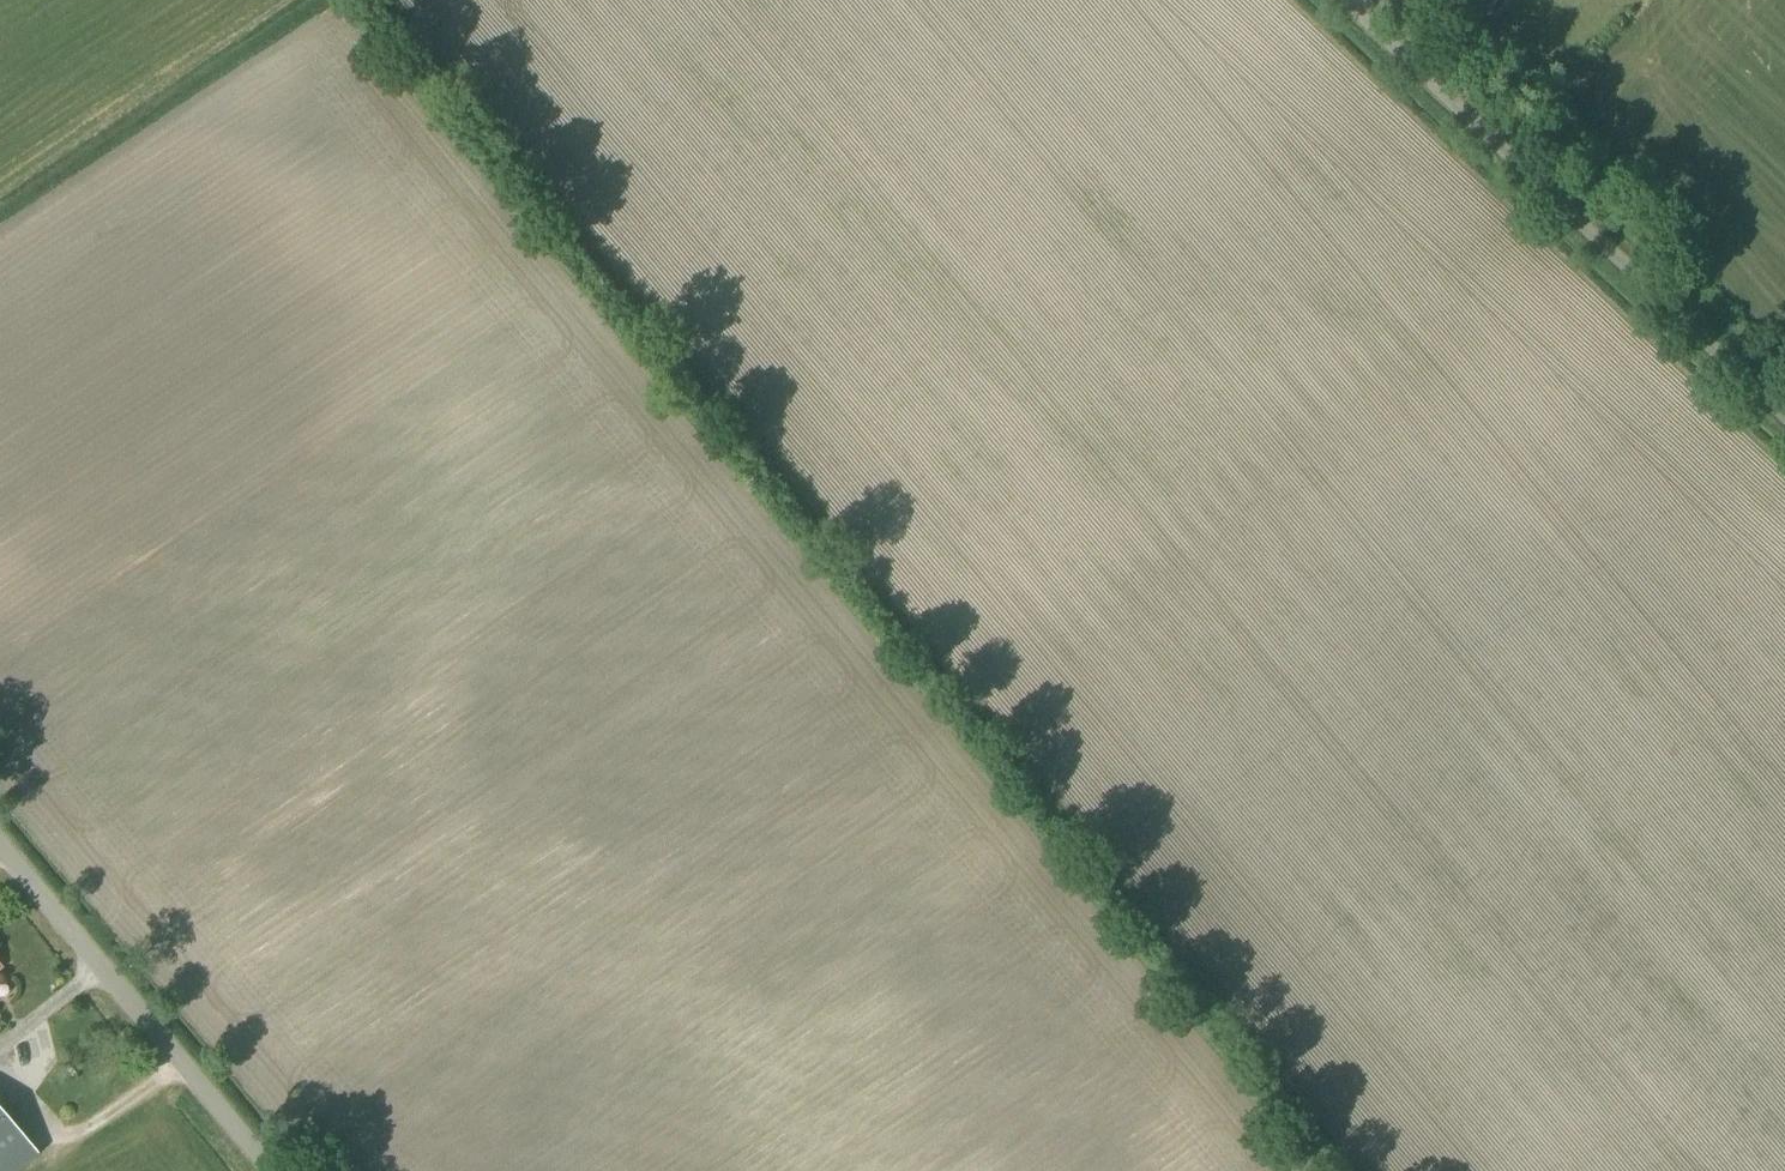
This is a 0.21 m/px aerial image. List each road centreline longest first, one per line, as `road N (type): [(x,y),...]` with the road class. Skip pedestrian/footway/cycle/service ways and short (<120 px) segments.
road 1 (unclassified): [(1784,423),(1341,0)]
road 2 (unclassified): [(267,1170),(0,851)]

